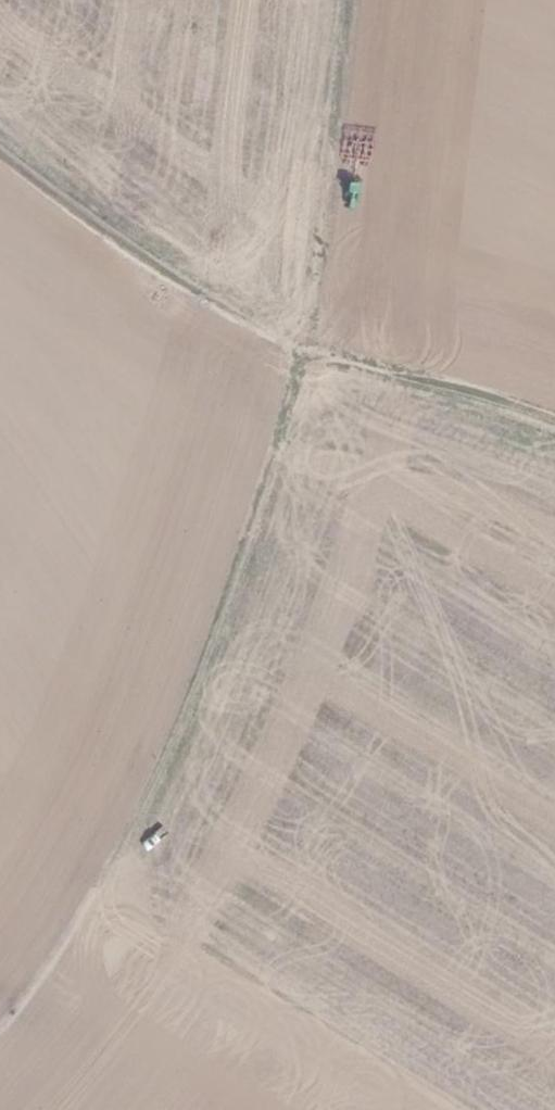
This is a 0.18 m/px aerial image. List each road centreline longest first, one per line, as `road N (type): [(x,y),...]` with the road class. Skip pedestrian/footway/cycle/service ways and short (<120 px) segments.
road 1 (track): [(361,0),(298,351),(190,679),(49,979),(0,1028)]
road 2 (track): [(554,432),(298,351),(0,140)]
road 3 (track): [(433,1109),(79,903)]

